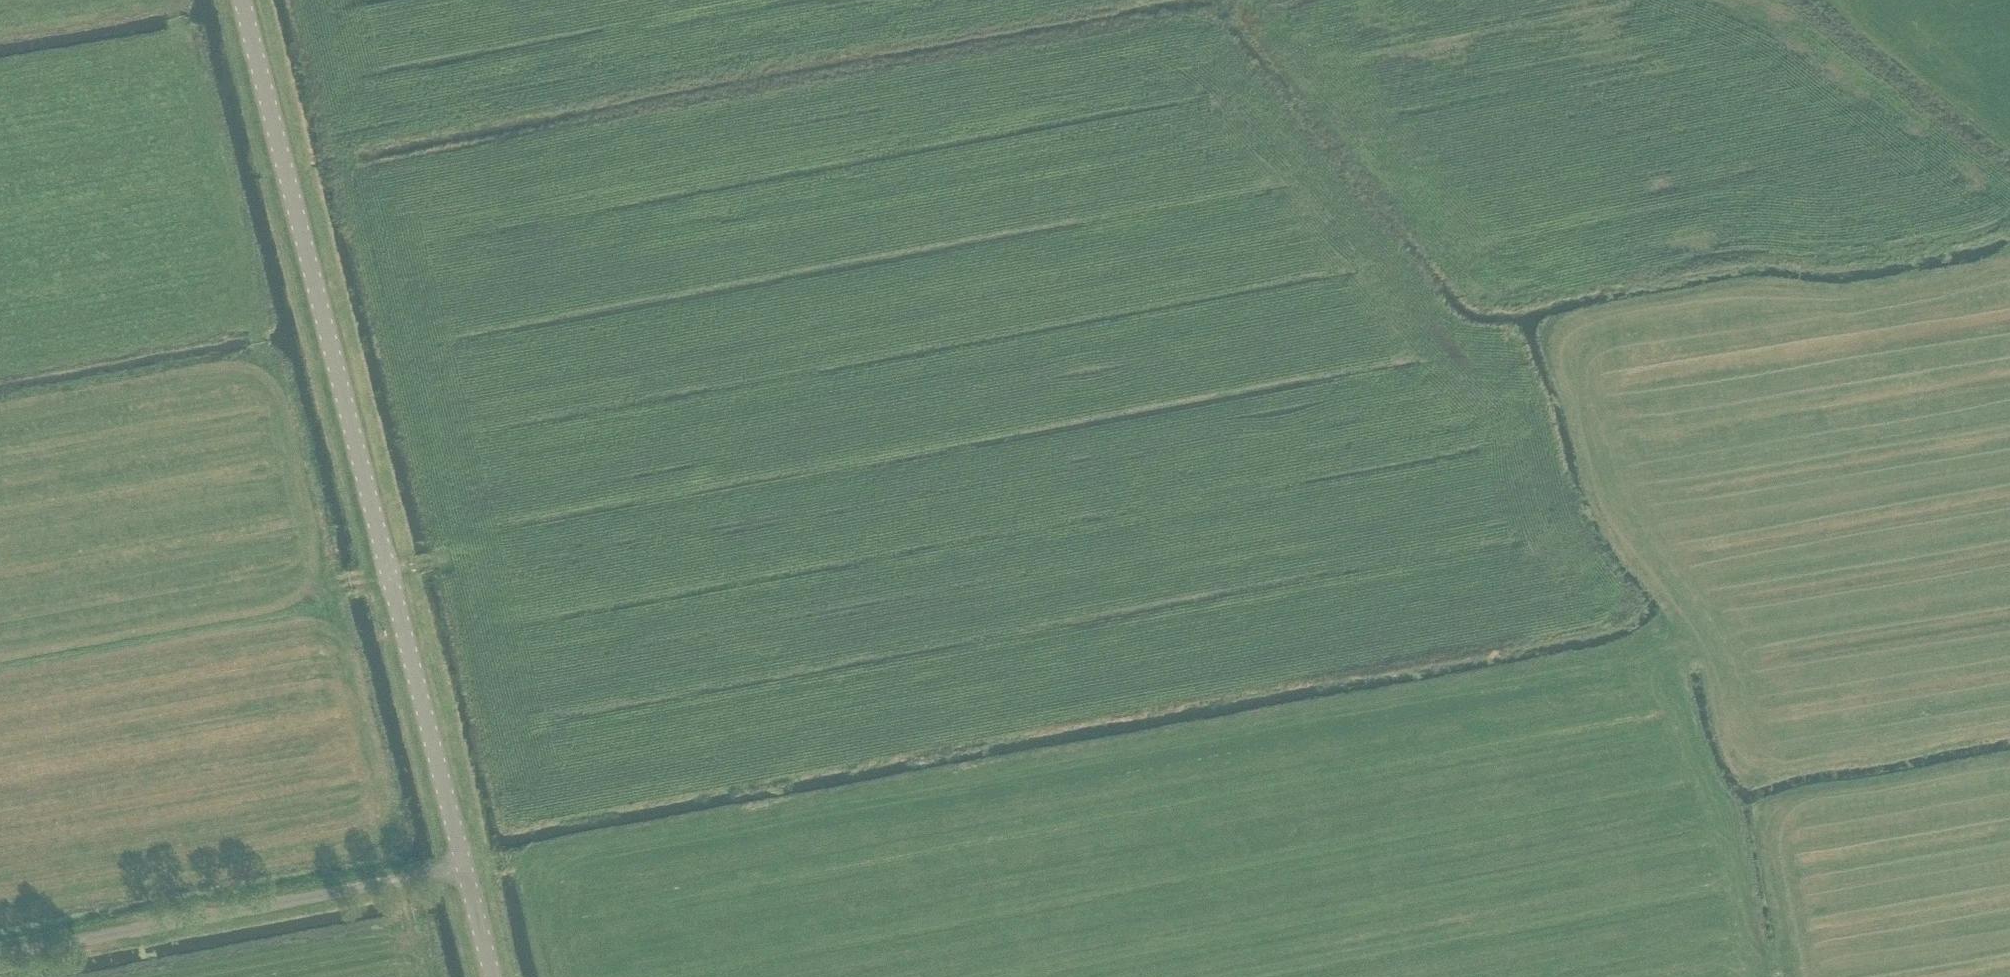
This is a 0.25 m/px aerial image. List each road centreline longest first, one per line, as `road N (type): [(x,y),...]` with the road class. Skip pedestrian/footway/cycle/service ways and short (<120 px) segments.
road 1 (unclassified): [(492,976),(242,0)]

